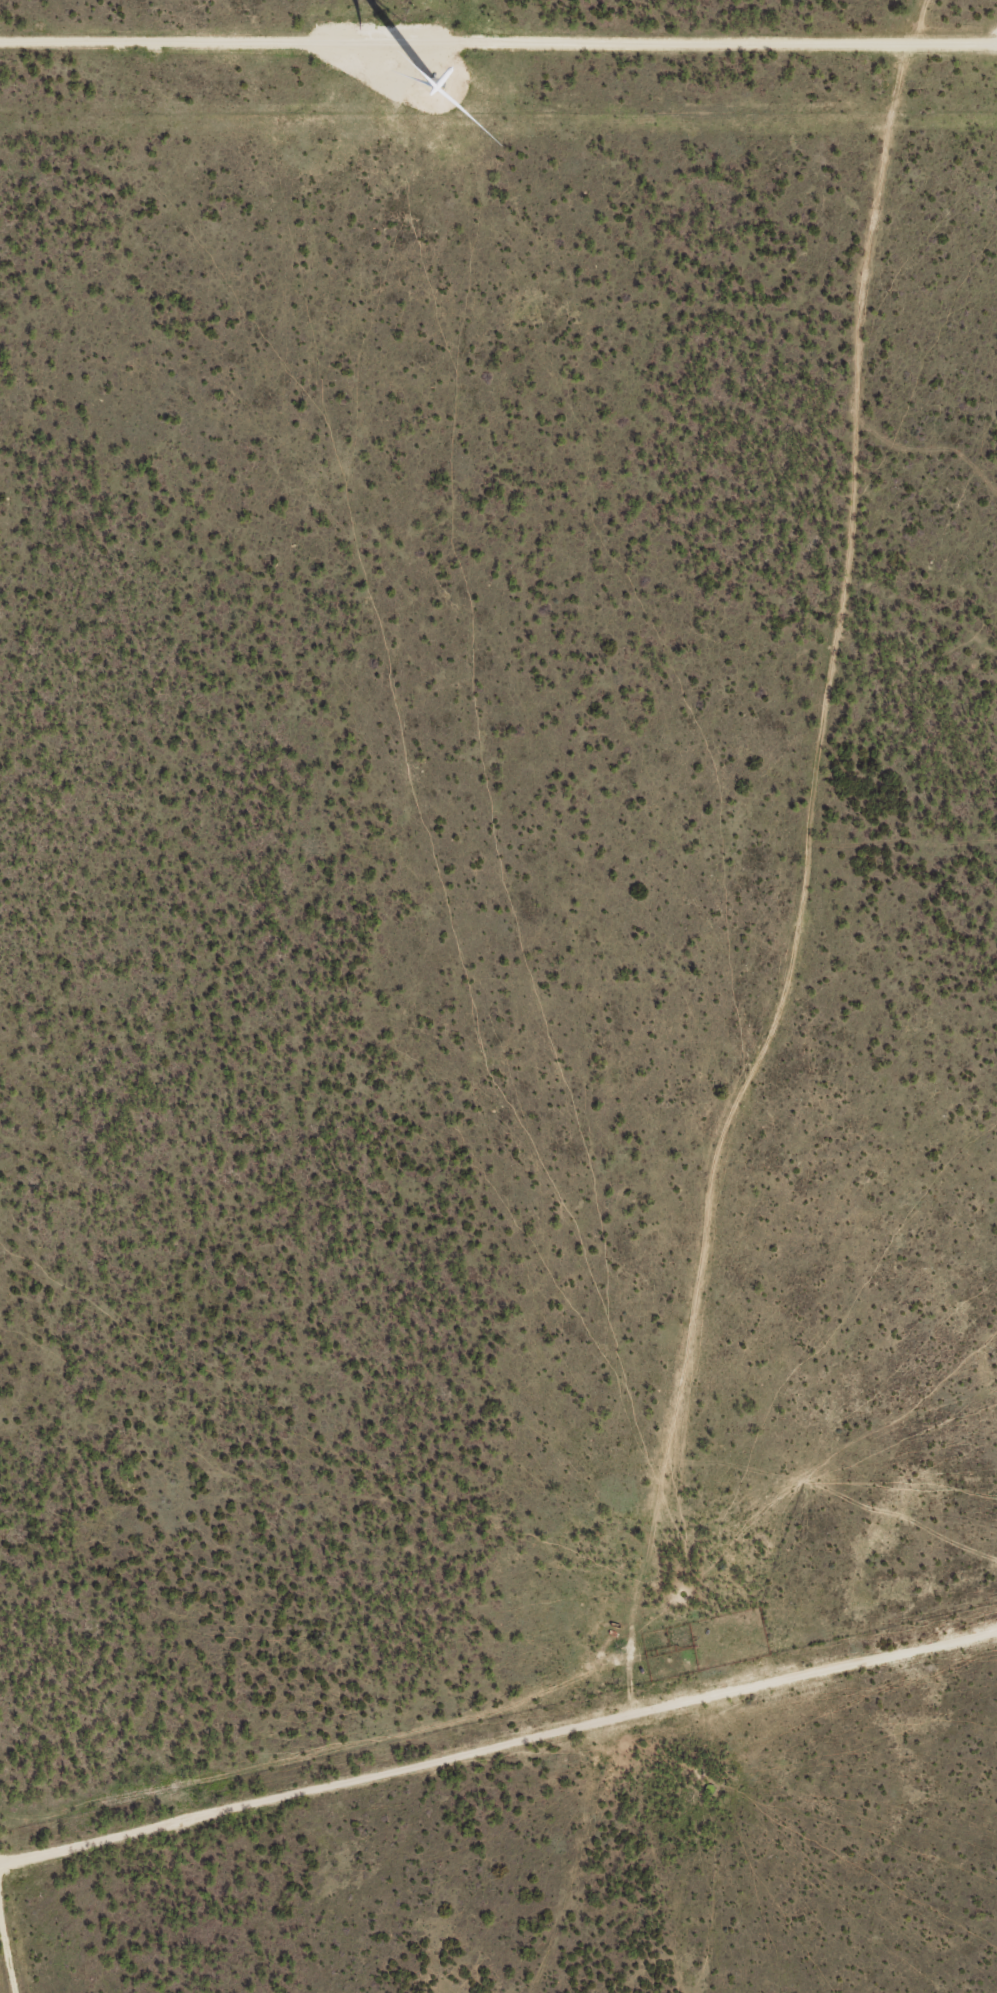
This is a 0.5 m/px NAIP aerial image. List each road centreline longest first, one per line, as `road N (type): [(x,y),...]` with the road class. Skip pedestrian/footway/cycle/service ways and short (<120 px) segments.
road 1 (track): [(525,1992),(630,1669),(735,997),(806,699),(831,421),(926,43),(946,0)]
road 2 (track): [(605,1740),(996,1650)]

